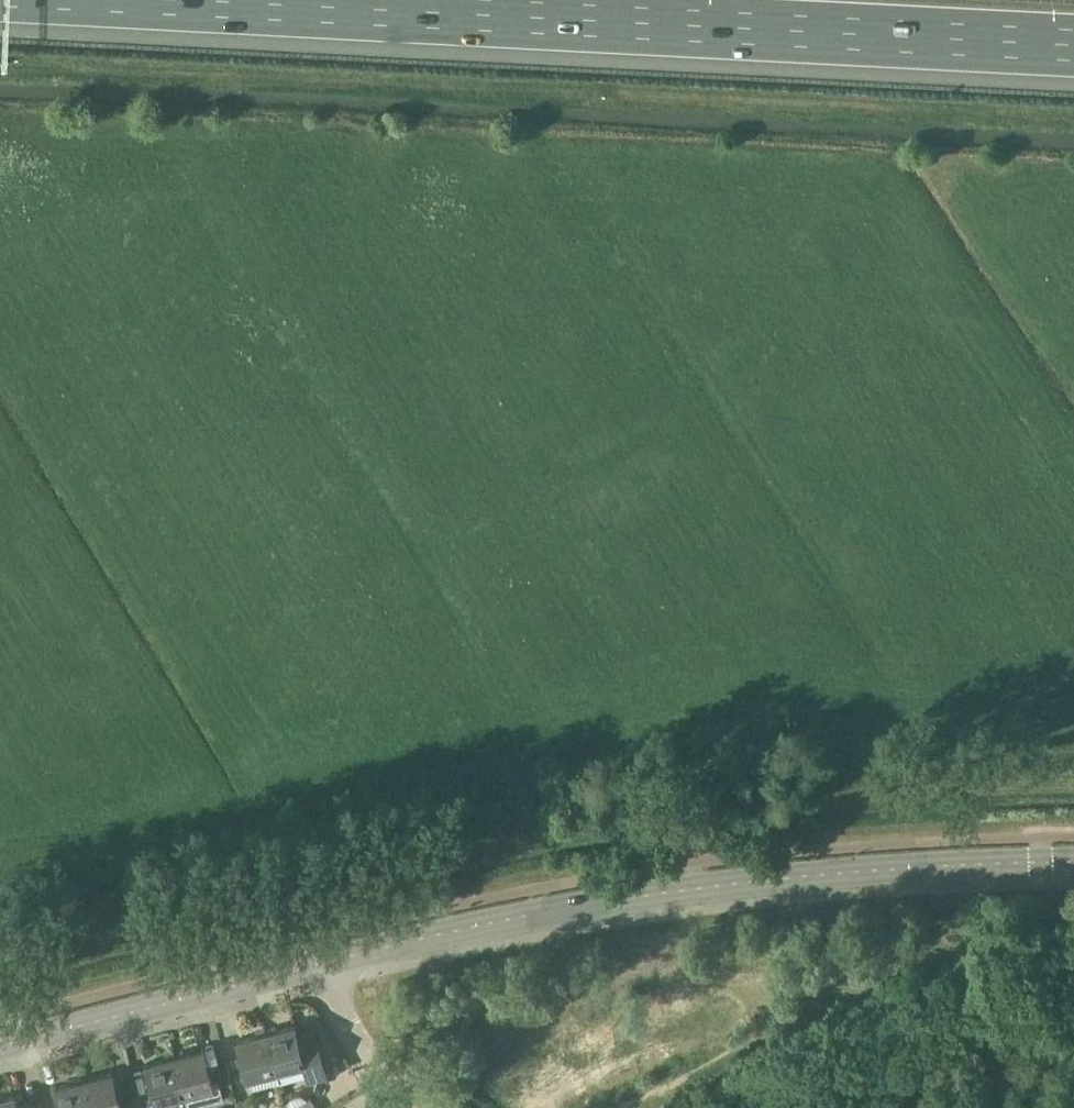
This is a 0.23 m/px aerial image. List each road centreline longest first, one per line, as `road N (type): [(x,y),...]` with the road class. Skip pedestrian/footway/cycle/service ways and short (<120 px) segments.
road 1 (motorway): [(254,0),(1073,42)]
road 2 (secondary): [(1073,867),(681,895),(326,967)]
road 3 (secondary): [(326,967),(0,1049)]
road 4 (unclassified): [(397,1107),(326,967)]

